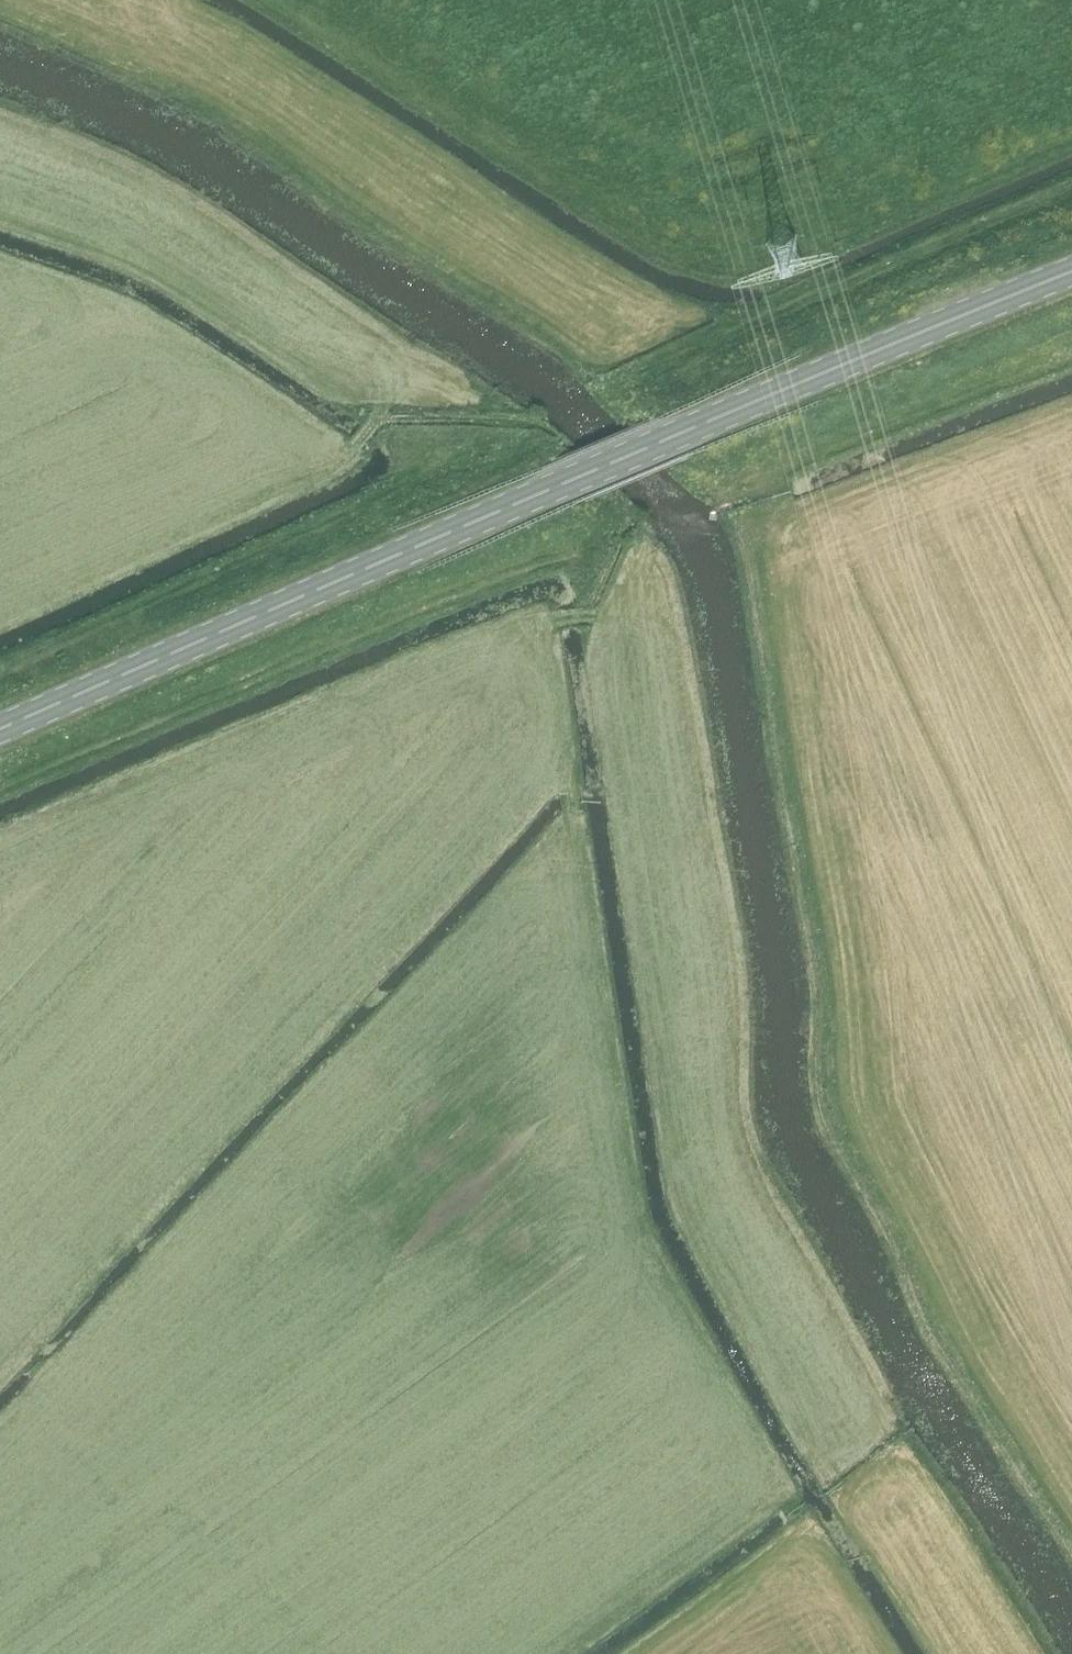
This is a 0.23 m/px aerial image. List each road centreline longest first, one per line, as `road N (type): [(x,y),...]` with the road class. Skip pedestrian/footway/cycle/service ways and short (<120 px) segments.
road 1 (primary): [(0,730),(1071,271)]
road 2 (track): [(349,454),(375,421),(500,420),(551,428),(631,515),(586,616)]

